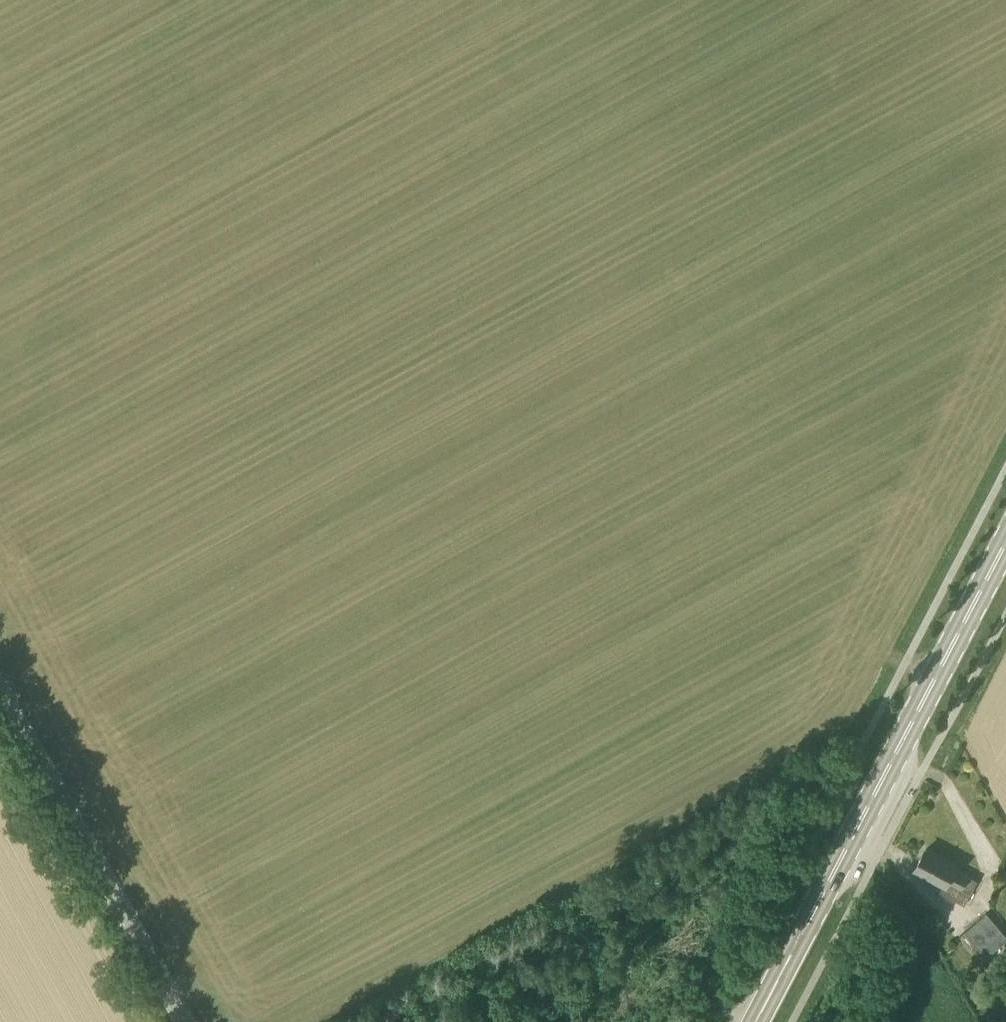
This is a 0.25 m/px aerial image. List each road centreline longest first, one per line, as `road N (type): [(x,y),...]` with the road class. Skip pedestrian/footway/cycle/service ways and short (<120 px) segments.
road 1 (primary): [(756,1021),(1005,541)]
road 2 (unclassified): [(184,1021),(0,688)]

